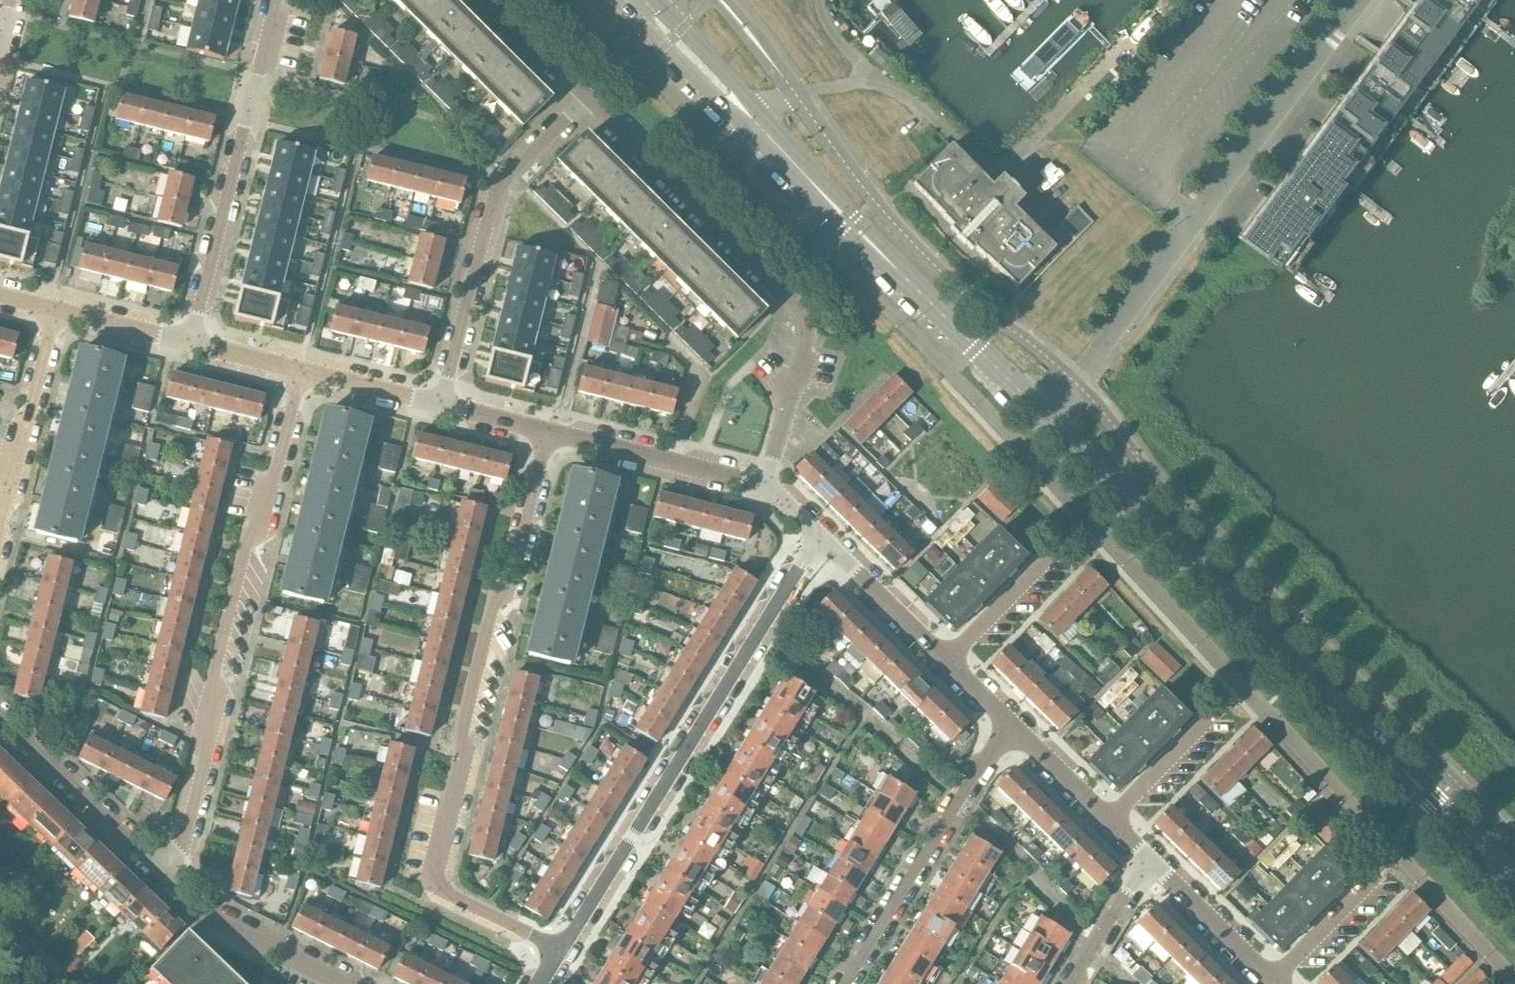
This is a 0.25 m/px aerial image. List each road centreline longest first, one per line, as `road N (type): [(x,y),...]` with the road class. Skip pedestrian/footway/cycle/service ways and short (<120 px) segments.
road 1 (tertiary): [(1514,880),(1047,416)]
road 2 (residential): [(550,432),(430,882),(560,949)]
road 3 (tertiary): [(1047,416),(931,307),(639,0)]
road 4 (residential): [(302,370),(186,836),(160,869)]
road 5 (residential): [(1360,0),(1047,416)]
road 6 (residential): [(560,949),(821,537)]
road 7 (residential): [(586,95),(801,316),(801,362),(765,484)]
road 8 (residential): [(442,405),(497,184),(586,95)]
road 9 (residential): [(190,343),(274,0)]
road 10 (residential): [(1008,722),(844,983)]
road 11 (residential): [(0,536),(57,309)]
road 12 (residential): [(352,983),(195,907),(160,869)]
road 13 (residential): [(160,869),(0,714)]
road 14 (residential): [(765,484),(550,432)]
road 15 (residential): [(946,660),(821,537)]
road 16 (residential): [(1274,981),(1150,863)]
road 17 (residential): [(1274,981),(1329,923),(1351,924),(1397,880)]
road 18 (residential): [(1069,983),(1150,863)]
road 19 (residential): [(442,405),(302,370)]
road 20 (residential): [(1108,820),(1008,722)]
road 21 (residential): [(190,343),(57,309)]
road 22 (residential): [(489,0),(586,95)]

